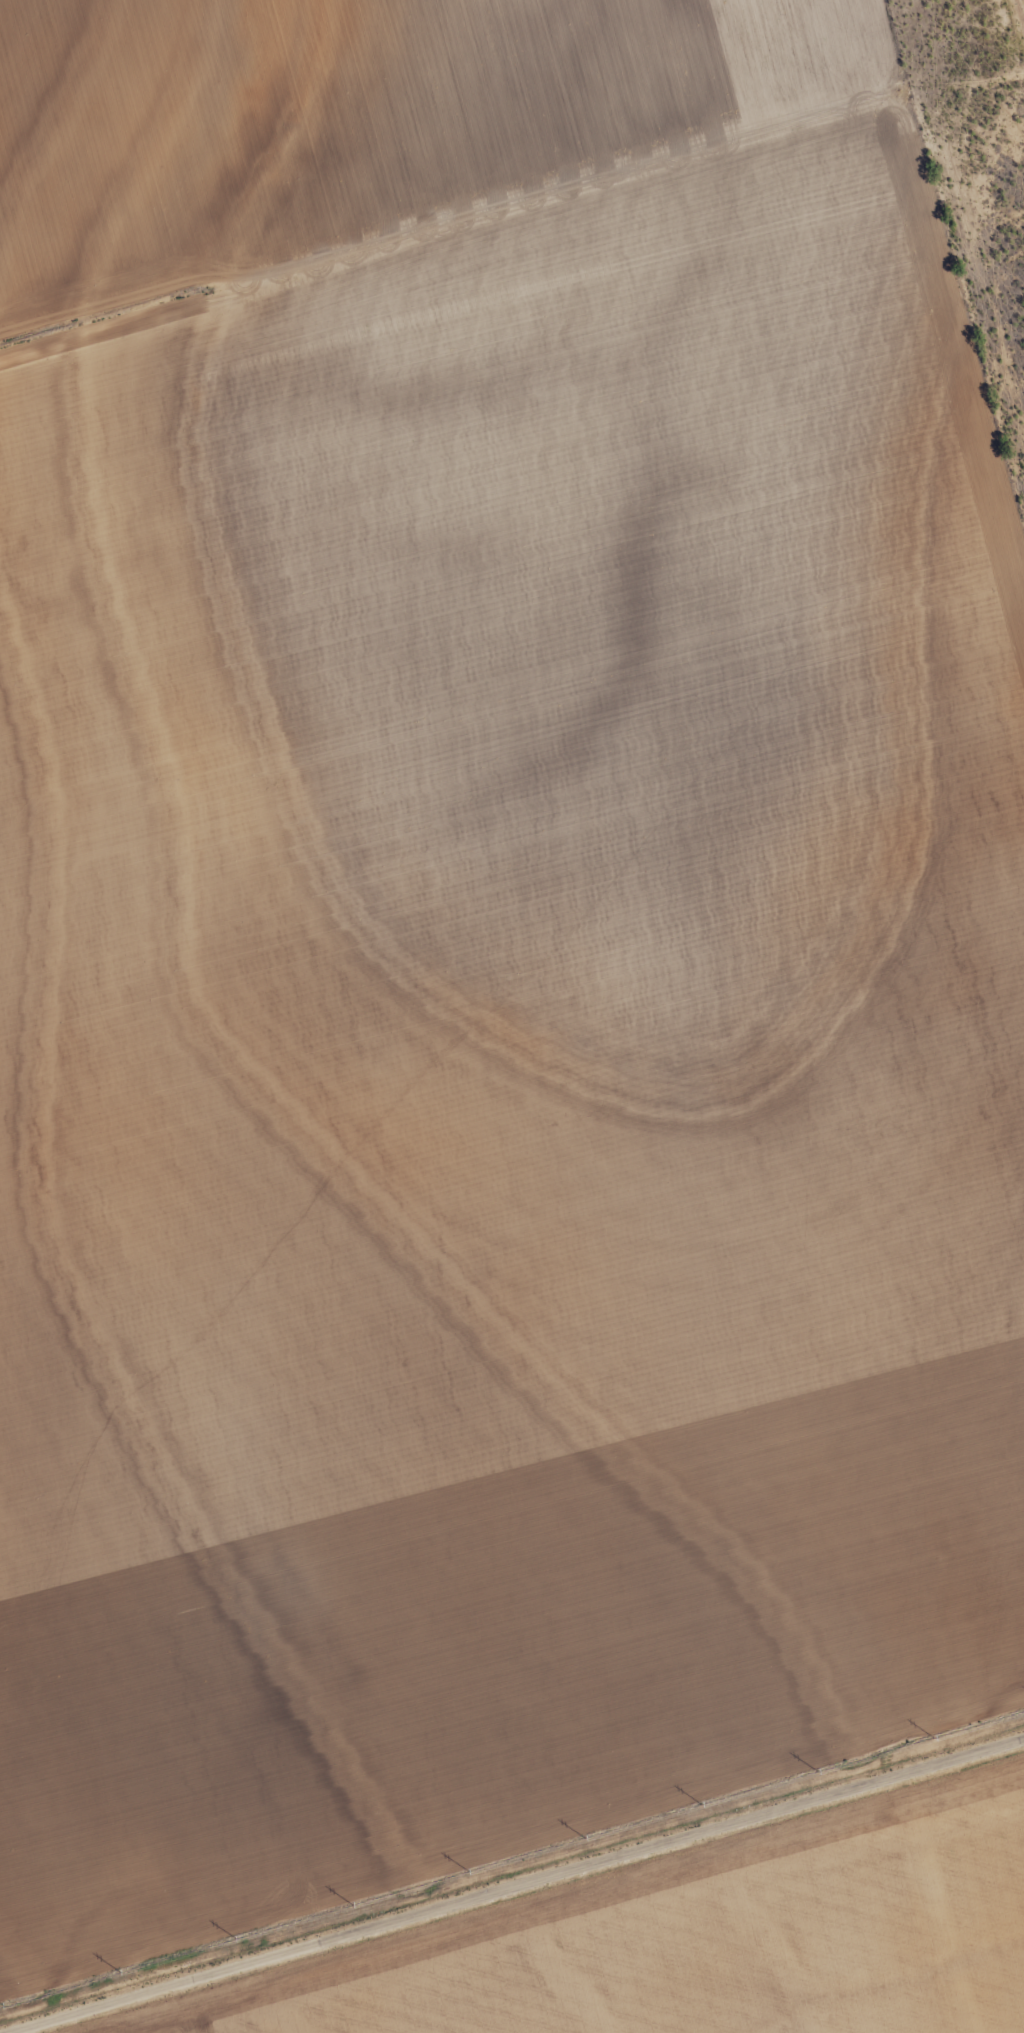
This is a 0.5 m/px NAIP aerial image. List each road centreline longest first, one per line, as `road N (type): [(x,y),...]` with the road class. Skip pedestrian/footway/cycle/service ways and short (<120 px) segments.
road 1 (residential): [(0,2027),(1023,1724)]

